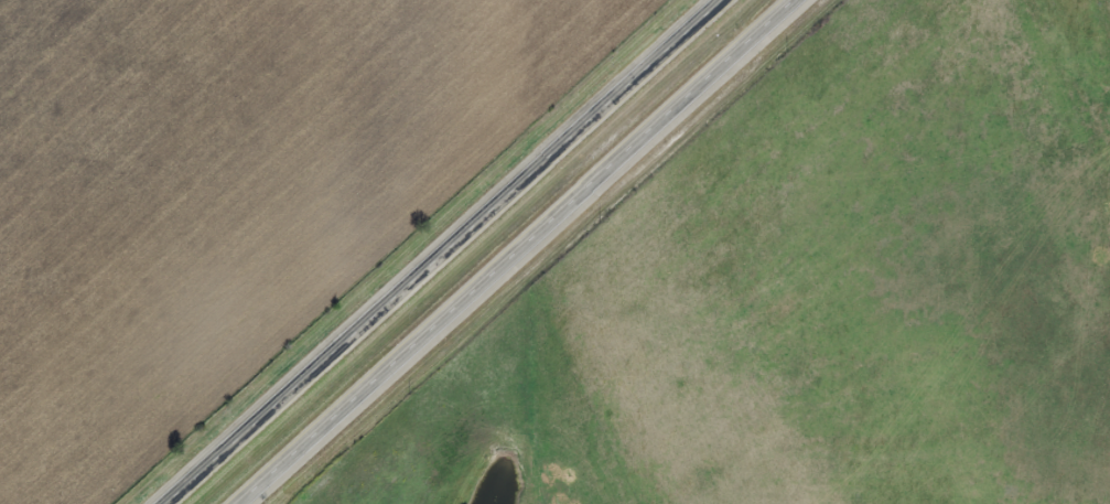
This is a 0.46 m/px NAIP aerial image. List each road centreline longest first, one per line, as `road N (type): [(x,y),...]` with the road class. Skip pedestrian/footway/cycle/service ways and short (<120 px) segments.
road 1 (trunk): [(251,503),(810,0)]
road 2 (trunk): [(738,0),(181,503)]

